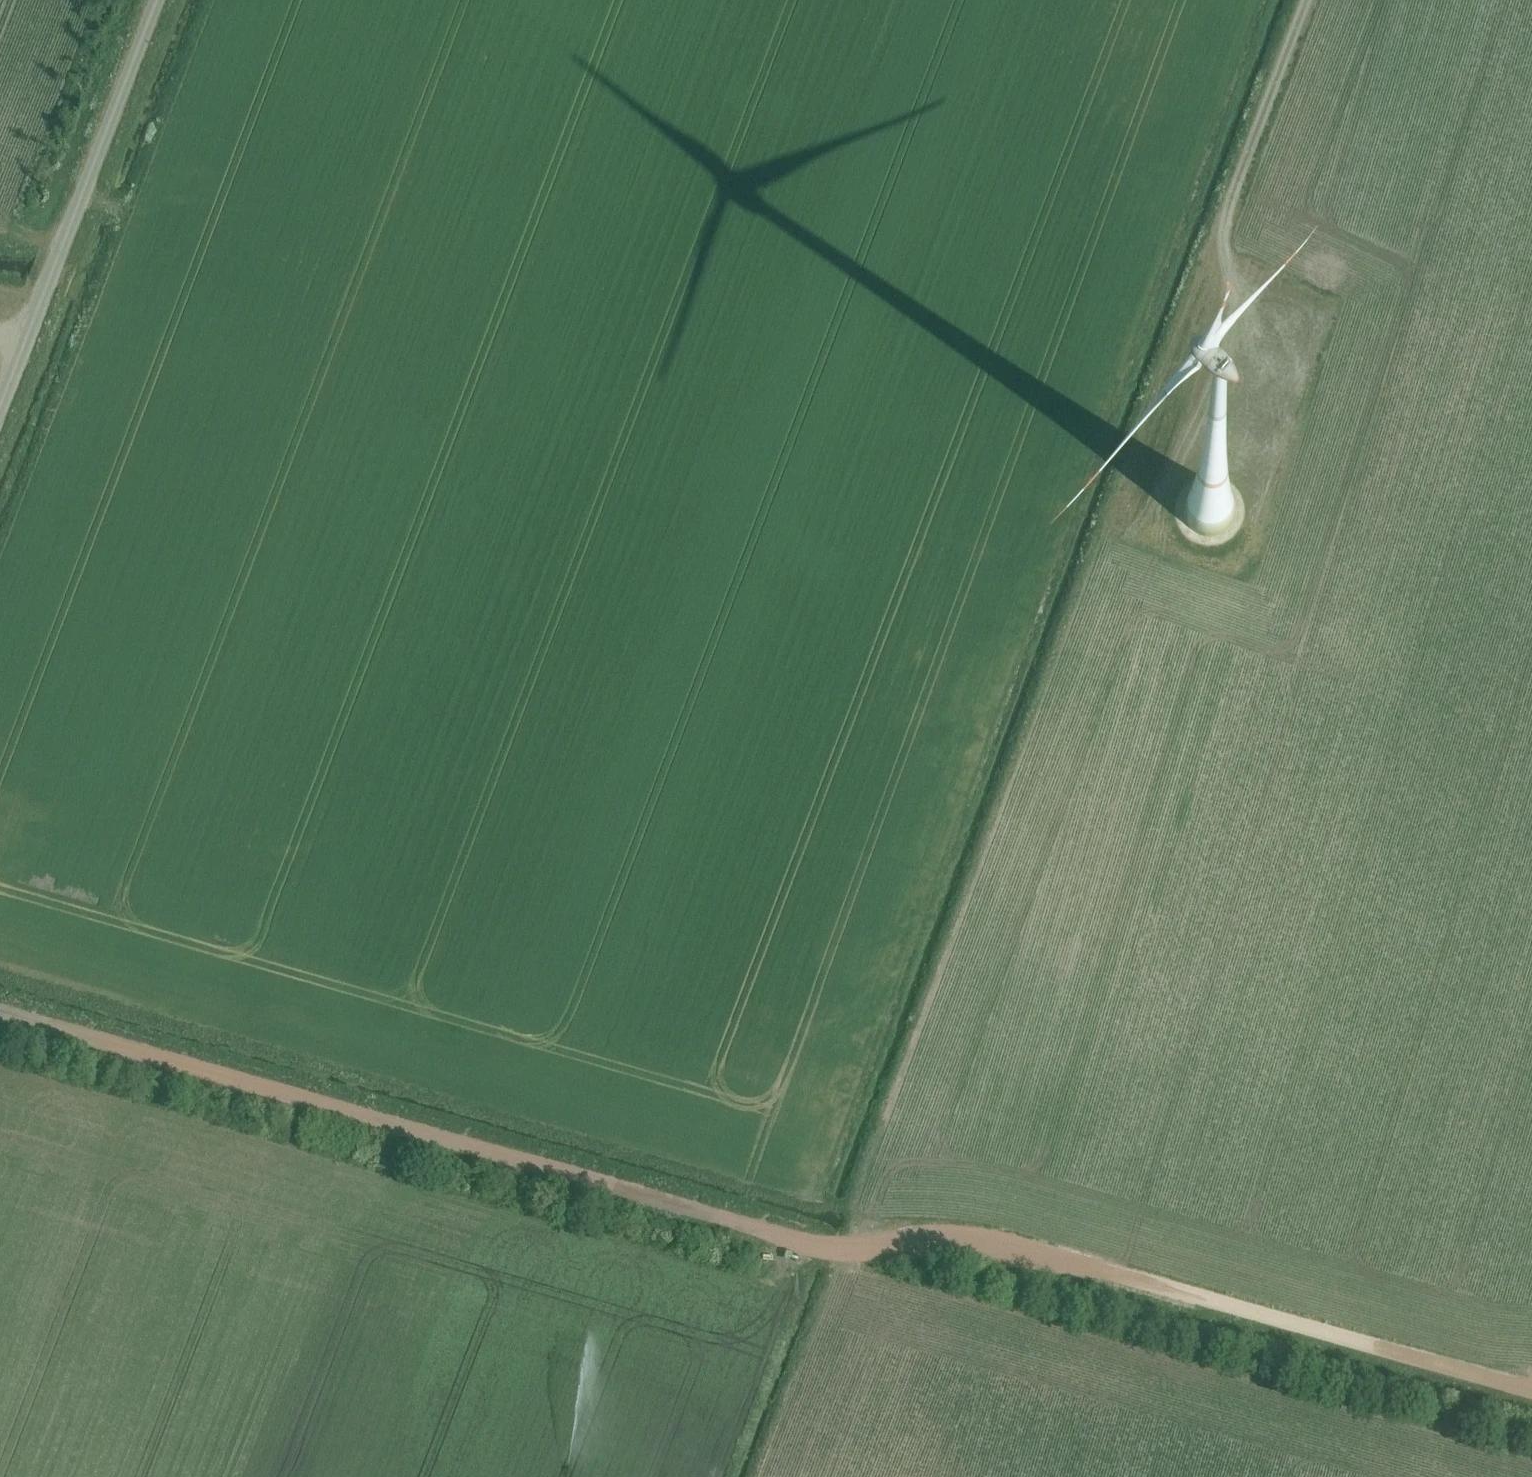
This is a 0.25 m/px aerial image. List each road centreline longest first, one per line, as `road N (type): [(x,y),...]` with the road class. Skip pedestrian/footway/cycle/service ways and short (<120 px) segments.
road 1 (track): [(0,1015),(802,1244),(837,1248),(933,1234),(987,1239),(1531,1392)]
road 2 (unclassified): [(155,0),(0,400)]

